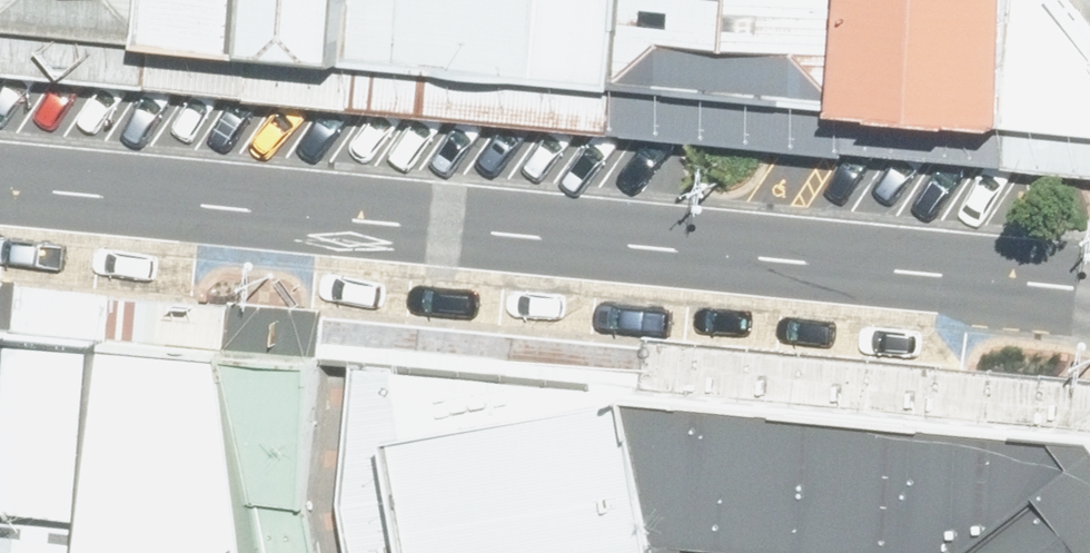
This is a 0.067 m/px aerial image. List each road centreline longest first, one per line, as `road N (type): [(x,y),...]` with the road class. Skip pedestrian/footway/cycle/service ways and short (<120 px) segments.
road 1 (tertiary): [(0,187),(1089,293)]

